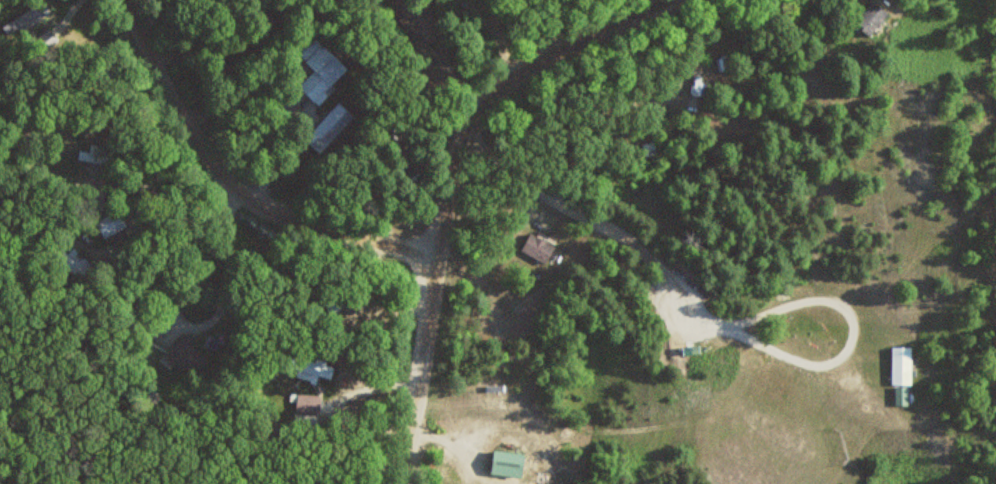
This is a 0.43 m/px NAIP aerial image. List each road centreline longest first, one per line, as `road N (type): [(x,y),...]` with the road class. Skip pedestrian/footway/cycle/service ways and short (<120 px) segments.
road 1 (residential): [(402,483),(461,137),(482,103),(518,73),(667,0)]
road 2 (residential): [(437,253),(268,210),(216,170),(173,104),(129,0)]
road 3 (residential): [(461,137),(643,247),(692,312)]

